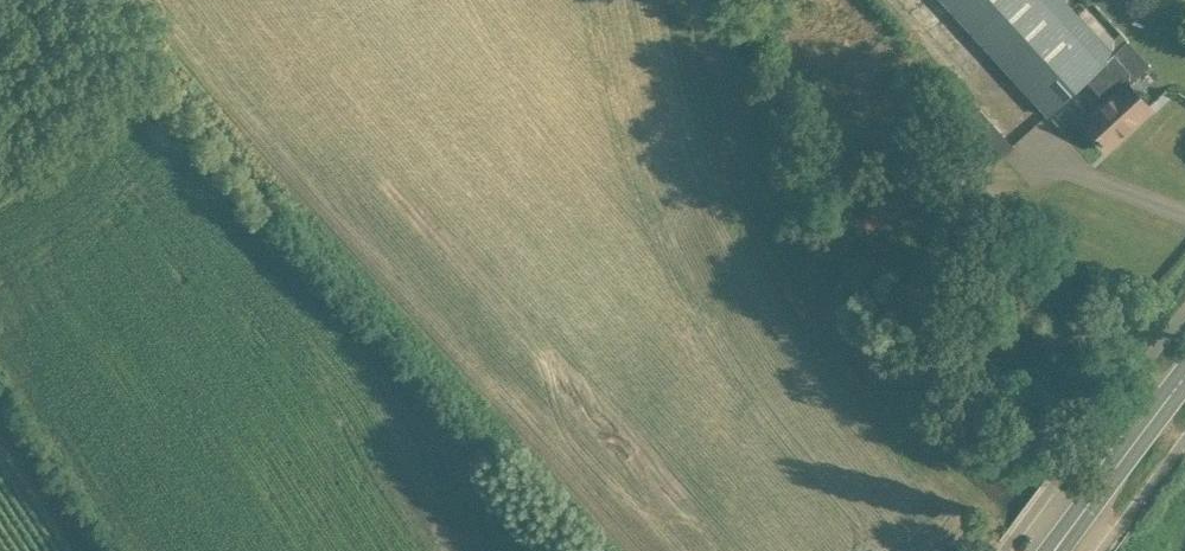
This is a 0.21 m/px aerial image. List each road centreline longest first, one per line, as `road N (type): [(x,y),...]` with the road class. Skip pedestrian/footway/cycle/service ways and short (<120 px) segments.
road 1 (secondary): [(1059,550),(1184,388)]

